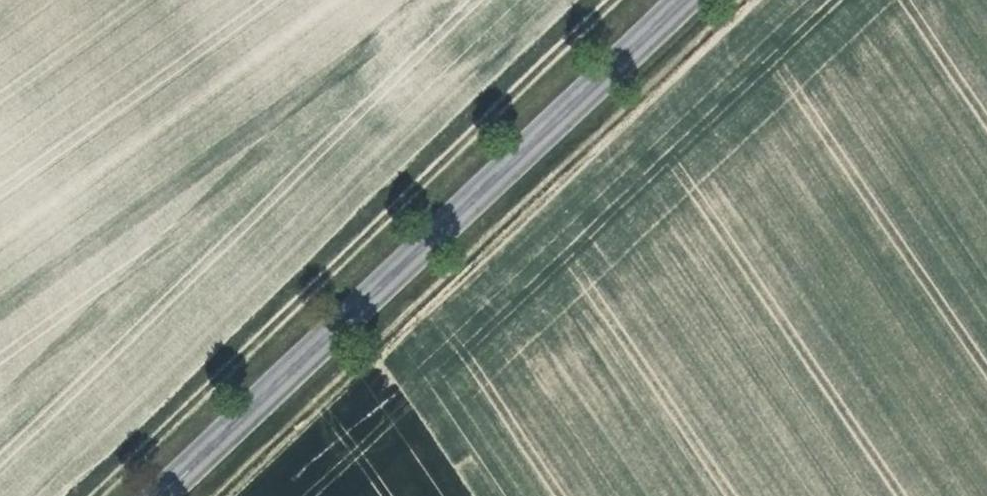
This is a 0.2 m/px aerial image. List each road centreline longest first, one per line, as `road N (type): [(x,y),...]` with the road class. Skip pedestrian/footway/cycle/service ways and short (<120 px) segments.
road 1 (track): [(622,0),(94,495)]
road 2 (secondary): [(170,495),(695,0)]

